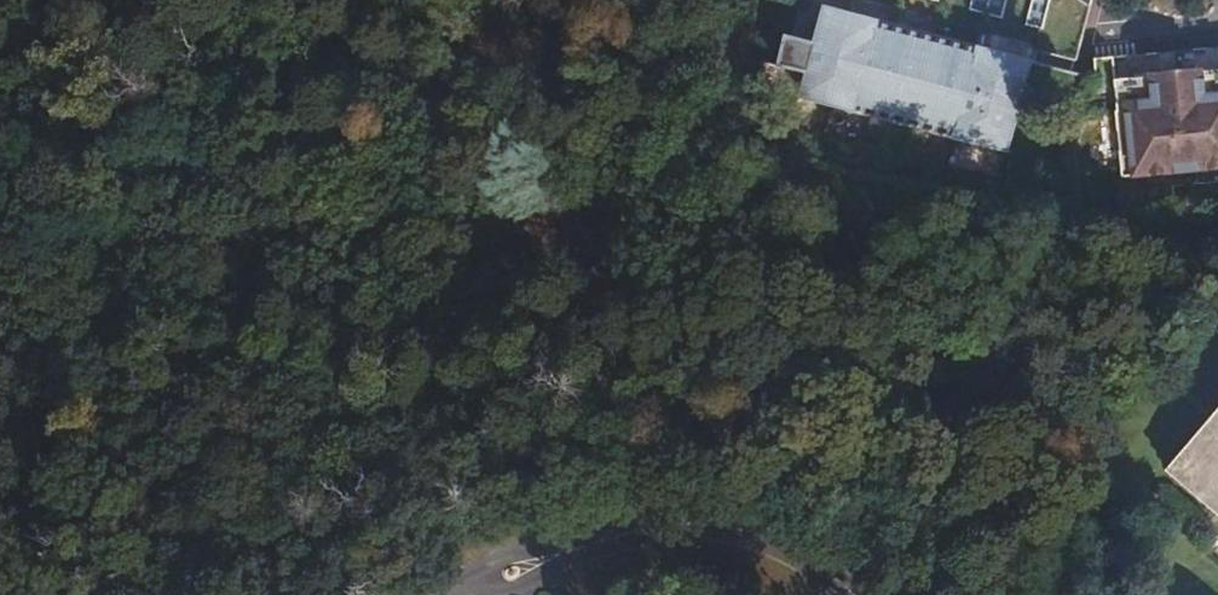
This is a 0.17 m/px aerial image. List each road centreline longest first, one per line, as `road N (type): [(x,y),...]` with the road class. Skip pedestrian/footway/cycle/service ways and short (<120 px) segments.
road 1 (track): [(0,292),(91,240),(123,204),(121,181),(101,156),(57,147),(0,108)]

